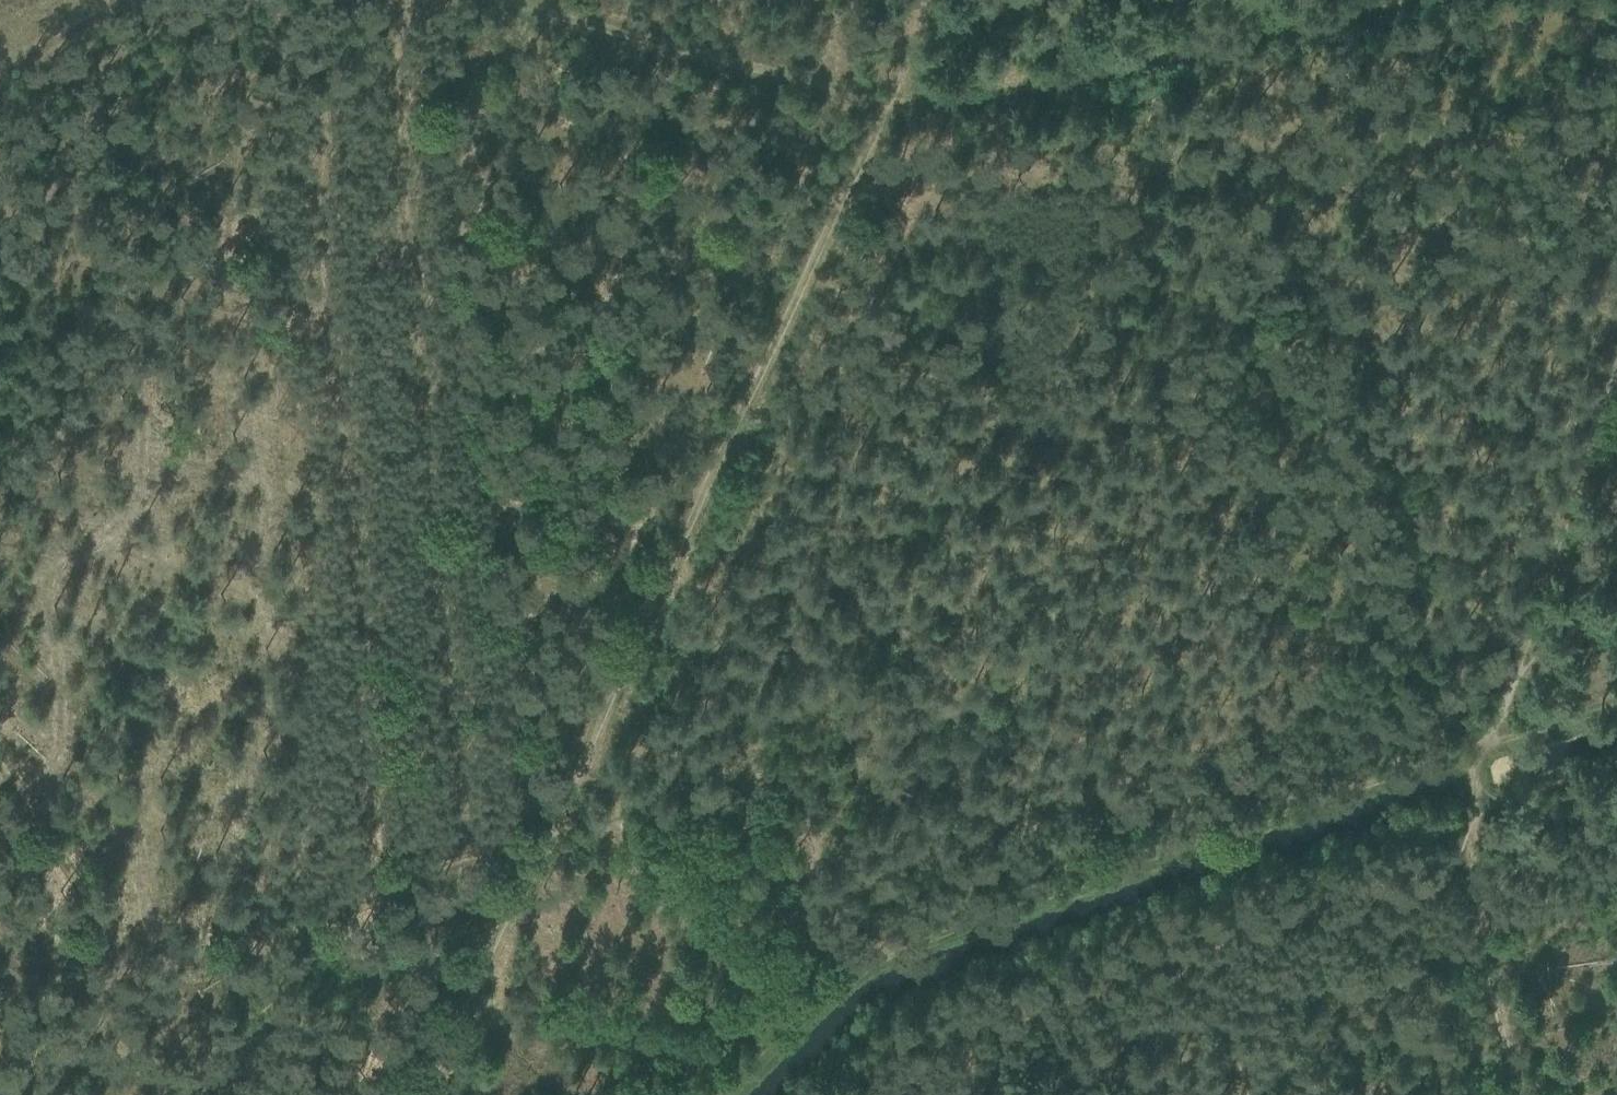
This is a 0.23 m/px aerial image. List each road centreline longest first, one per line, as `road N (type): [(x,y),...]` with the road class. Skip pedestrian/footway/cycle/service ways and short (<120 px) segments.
road 1 (track): [(451,0),(881,110)]
road 2 (track): [(1495,753),(1616,359)]

